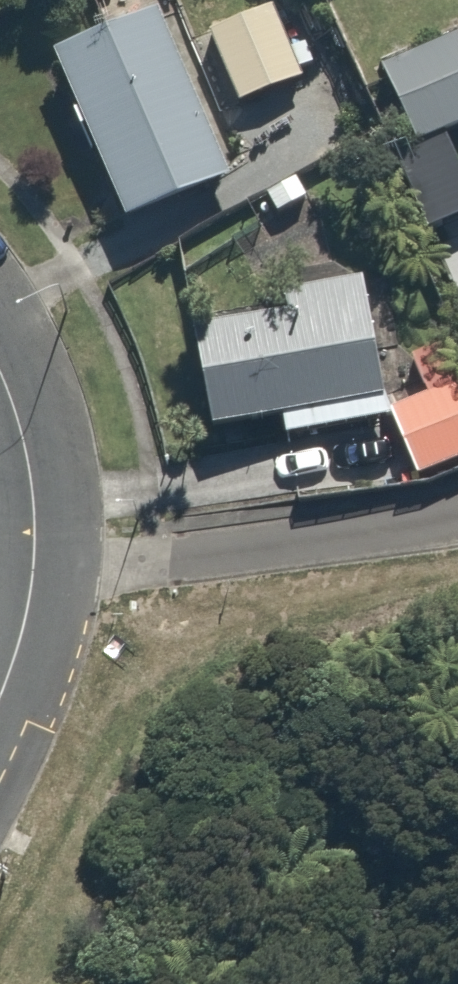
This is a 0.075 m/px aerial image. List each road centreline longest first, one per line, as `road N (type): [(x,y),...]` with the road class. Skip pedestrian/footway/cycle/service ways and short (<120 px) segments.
road 1 (residential): [(35,558),(243,548),(358,535),(457,511)]
road 2 (residential): [(0,384),(27,446),(35,558)]
road 3 (residential): [(35,558),(0,693)]

